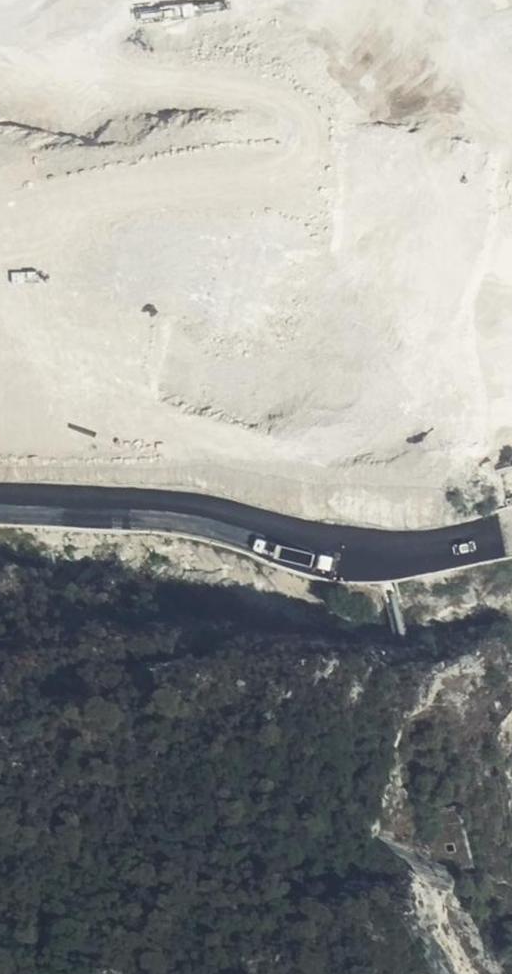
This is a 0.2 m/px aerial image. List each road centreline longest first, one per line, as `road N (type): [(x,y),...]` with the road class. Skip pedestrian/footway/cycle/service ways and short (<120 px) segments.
road 1 (tertiary): [(0,501),(161,508),(373,554),(431,552),(511,535)]

